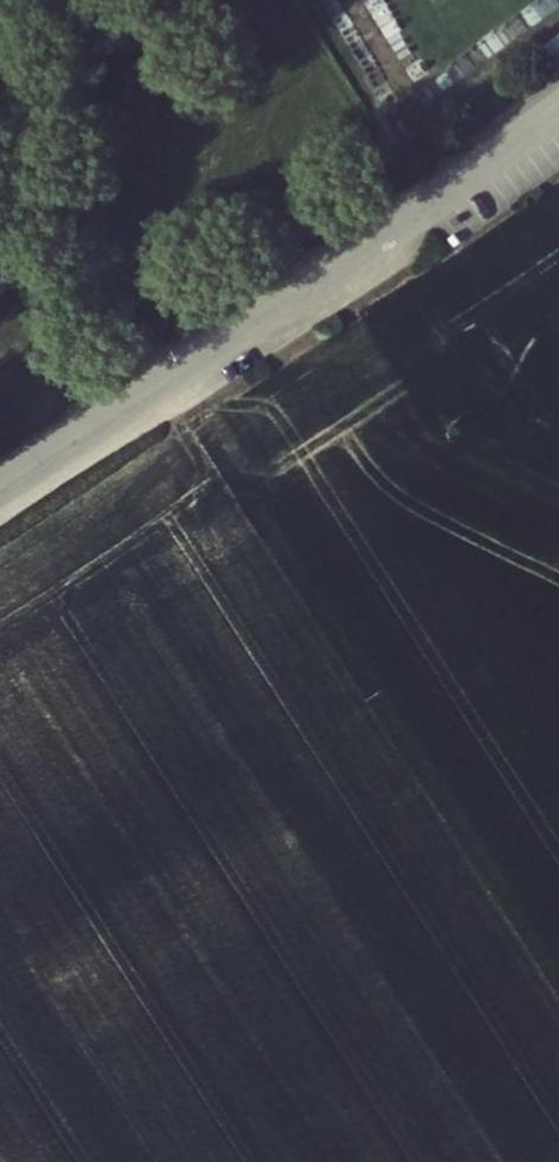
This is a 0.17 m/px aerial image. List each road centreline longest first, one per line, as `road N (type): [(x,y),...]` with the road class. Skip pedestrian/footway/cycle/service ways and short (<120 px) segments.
road 1 (residential): [(558,111),(390,233),(0,485)]

